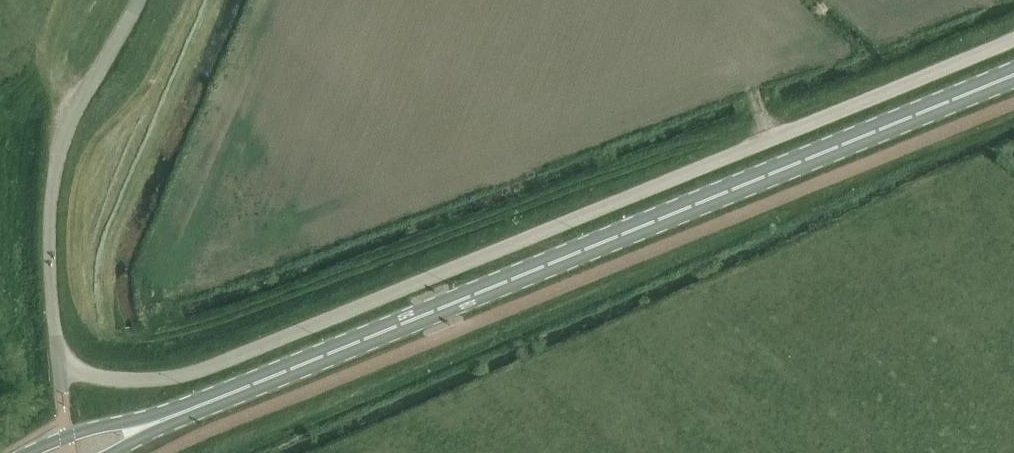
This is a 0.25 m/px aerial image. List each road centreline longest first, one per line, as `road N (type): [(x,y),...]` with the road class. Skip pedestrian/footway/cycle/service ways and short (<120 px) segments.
road 1 (unclassified): [(127,0),(58,157),(51,264),(60,369),(146,380),(197,371),(1013,38)]
road 2 (secondary): [(193,409),(1013,72)]
road 3 (secondary): [(193,409),(85,429),(26,452)]

